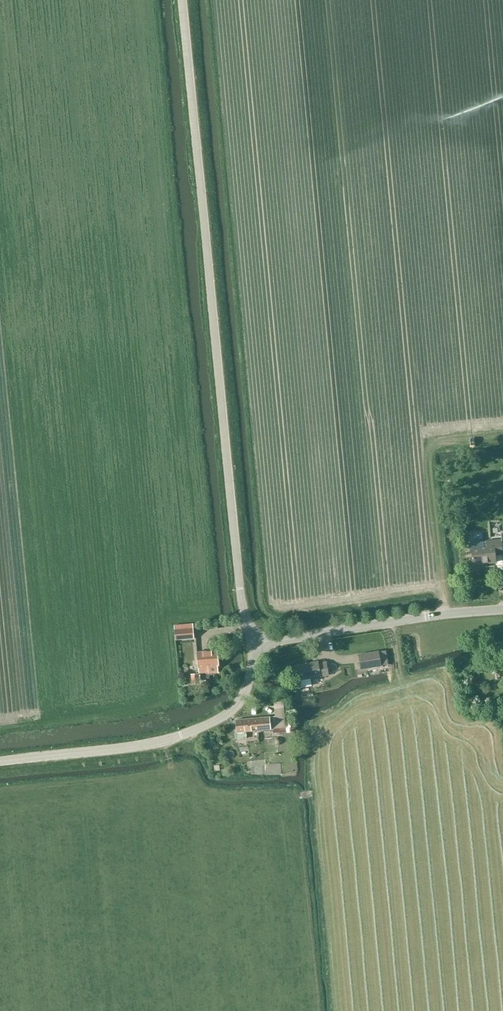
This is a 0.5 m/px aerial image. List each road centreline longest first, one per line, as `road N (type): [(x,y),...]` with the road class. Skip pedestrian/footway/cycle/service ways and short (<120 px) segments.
road 1 (unclassified): [(252,644),(241,607),(182,0)]
road 2 (unclassified): [(0,764),(184,737),(223,719),(244,700),(252,644)]
road 3 (unclassified): [(252,644),(502,609)]

